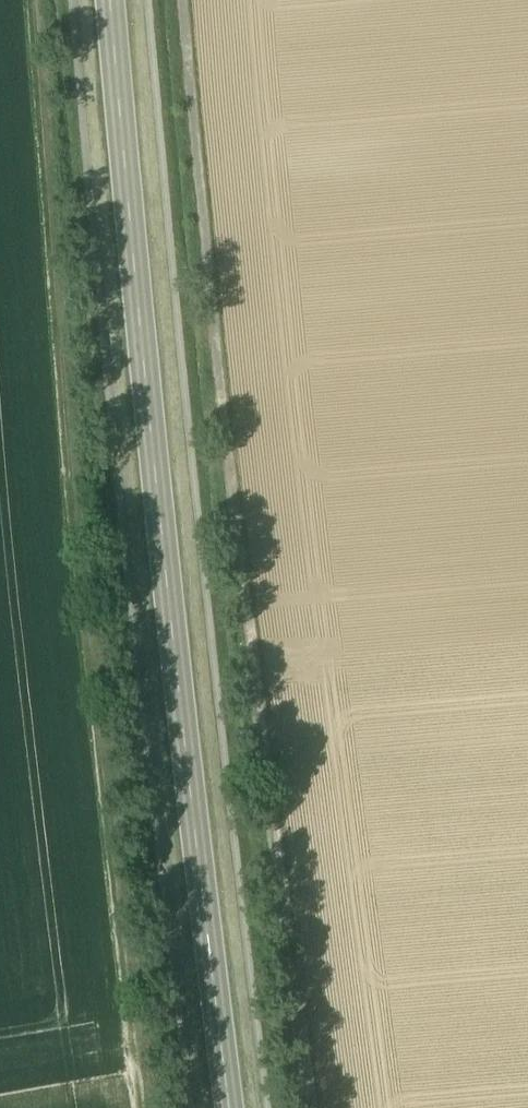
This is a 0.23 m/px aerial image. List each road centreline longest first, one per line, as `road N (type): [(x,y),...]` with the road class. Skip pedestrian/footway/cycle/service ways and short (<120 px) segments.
road 1 (primary): [(230,1107),(110,0)]
road 2 (track): [(189,0),(218,388),(306,1107)]
road 3 (track): [(148,1107),(73,447),(36,0)]

